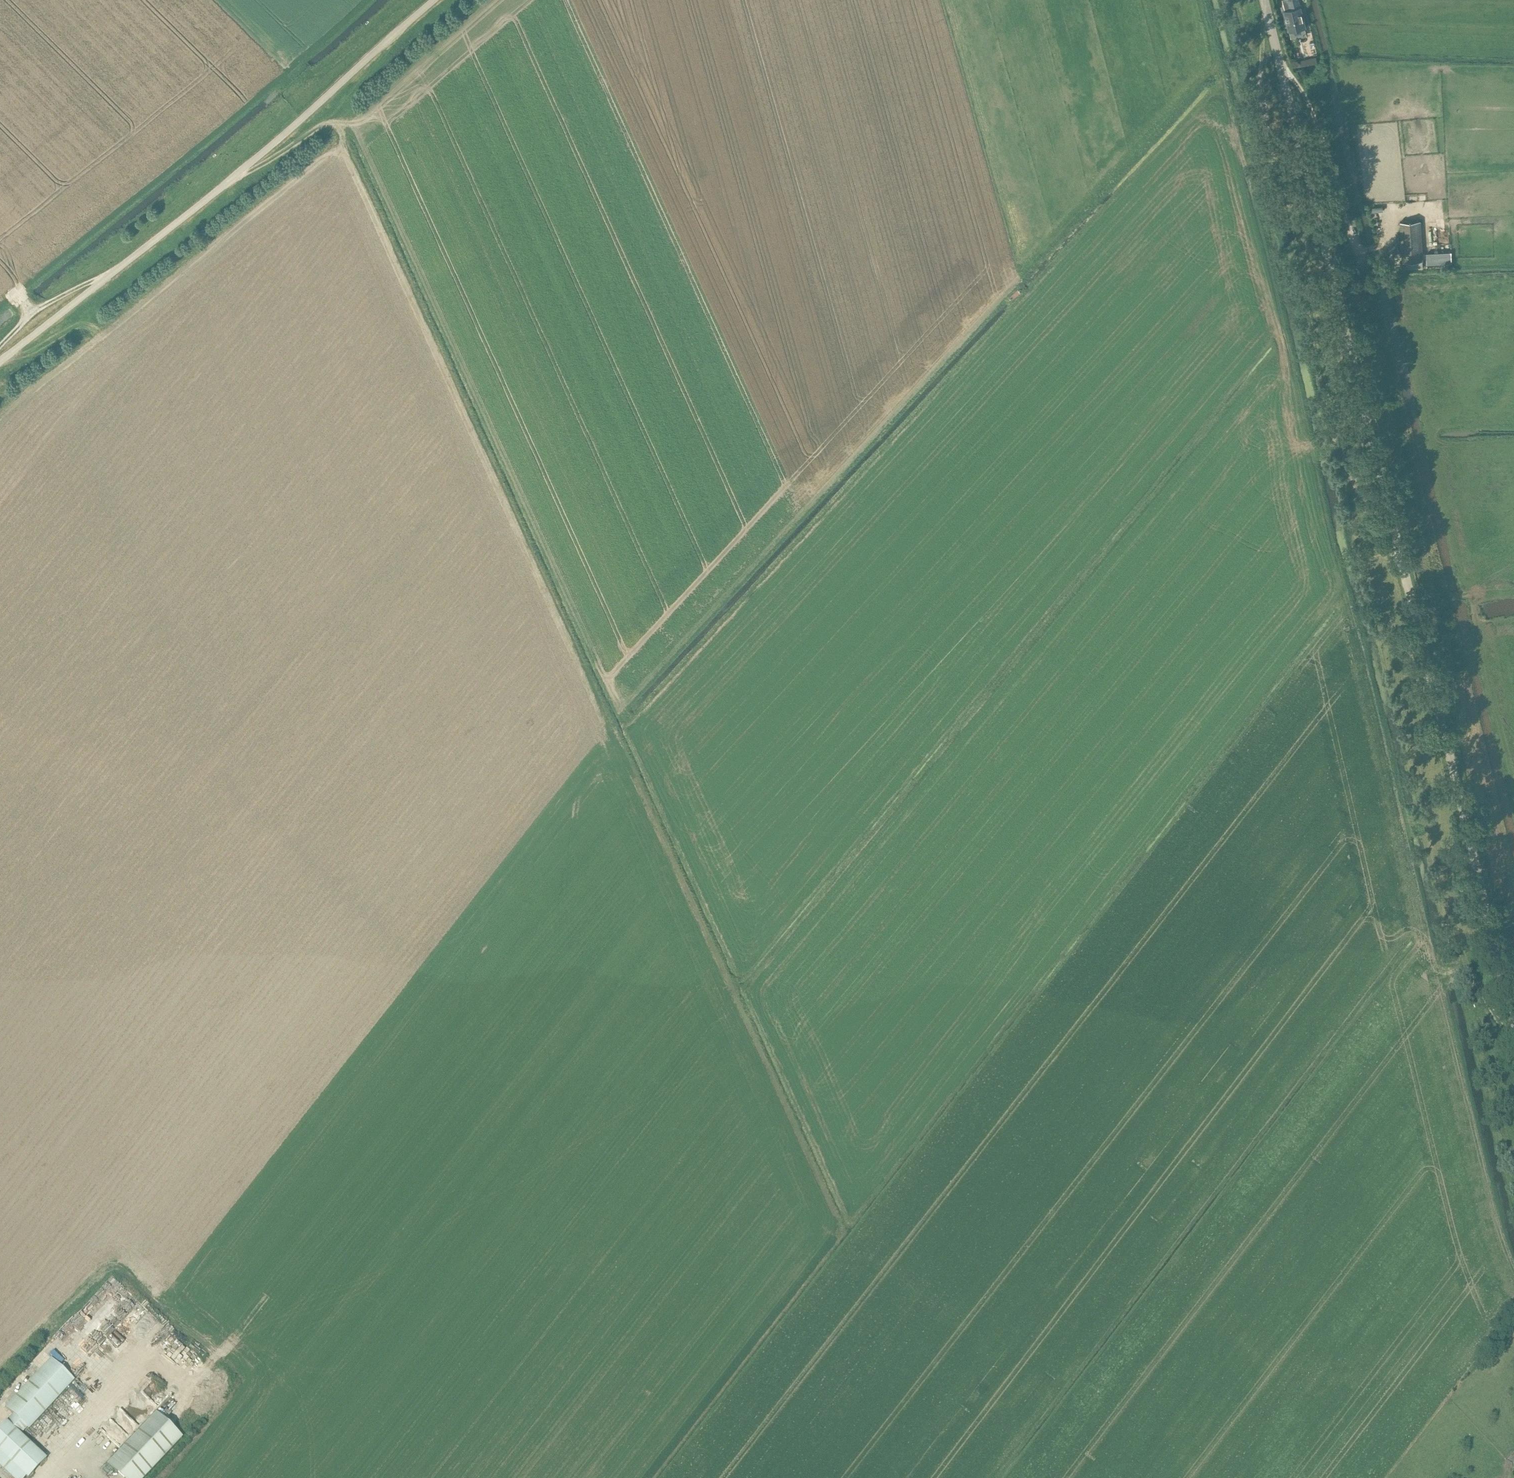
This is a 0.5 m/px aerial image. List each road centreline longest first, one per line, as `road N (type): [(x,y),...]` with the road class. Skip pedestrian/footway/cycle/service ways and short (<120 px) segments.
road 1 (tertiary): [(1513,1026),(1264,0)]
road 2 (unclassified): [(0,361),(255,159),(433,0)]
road 3 (track): [(0,346),(38,310),(113,272)]

